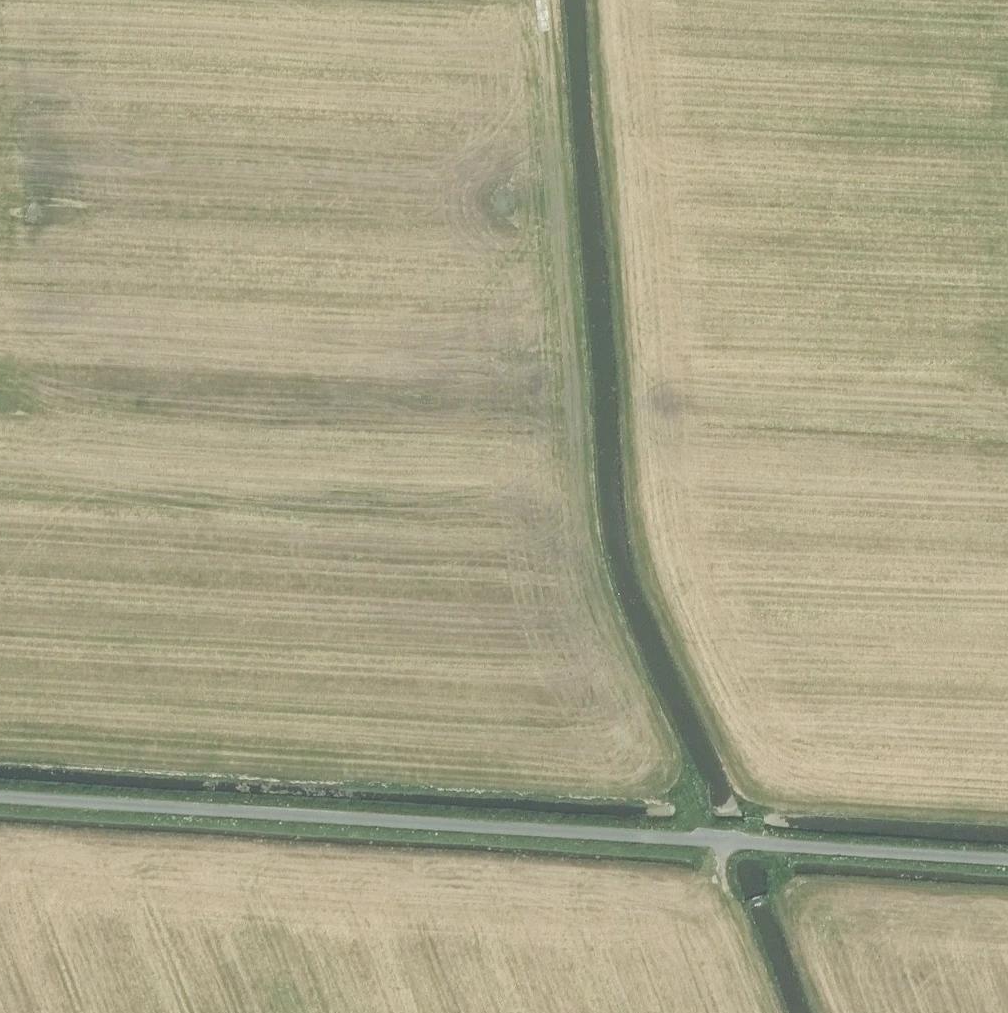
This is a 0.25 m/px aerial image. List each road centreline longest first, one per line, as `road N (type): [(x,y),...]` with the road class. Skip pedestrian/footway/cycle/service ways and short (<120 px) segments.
road 1 (unclassified): [(1007,860),(0,797)]

